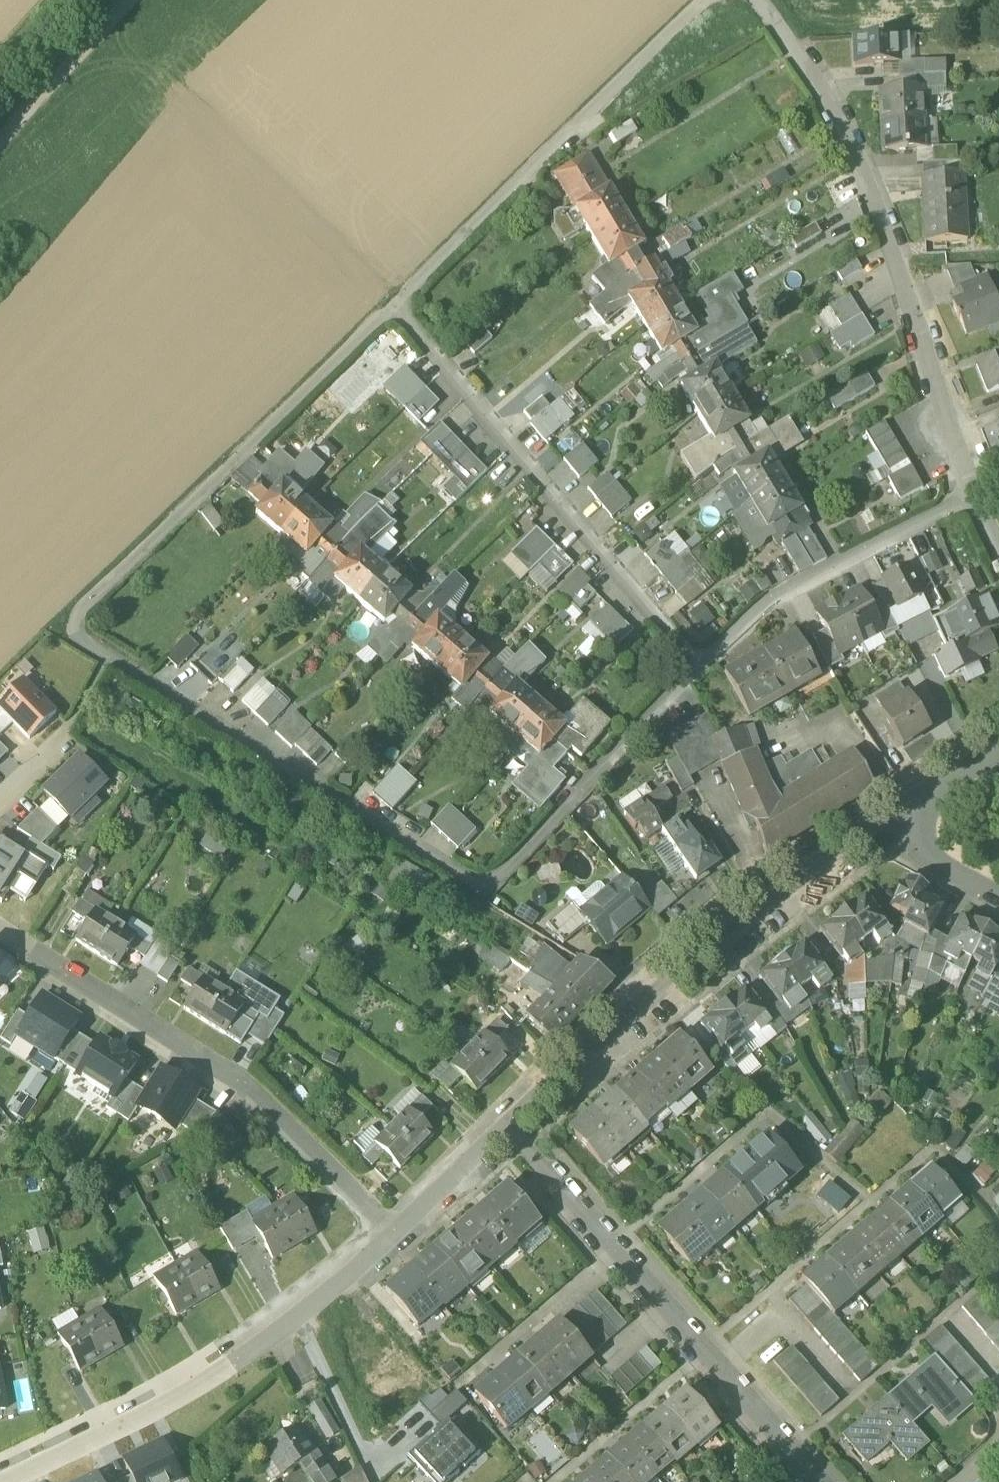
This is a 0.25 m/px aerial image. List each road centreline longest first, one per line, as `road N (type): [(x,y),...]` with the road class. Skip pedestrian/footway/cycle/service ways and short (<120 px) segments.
road 1 (residential): [(392,305),(61,628),(484,889),(700,669)]
road 2 (residential): [(755,0),(812,77),(863,177),(972,499)]
road 3 (residential): [(510,1124),(717,941),(884,817)]
road 4 (residential): [(392,305),(700,669)]
road 5 (residential): [(510,1124),(816,1481)]
road 6 (residential): [(0,1480),(220,1369),(397,1235)]
road 7 (residential): [(397,1235),(250,1091),(30,952)]
road 8 (residential): [(708,0),(392,305)]
road 9 (residential): [(700,669),(768,603),(972,499)]
road 10 (track): [(0,142),(134,0)]
road 11 (residential): [(397,1235),(510,1124)]
road 12 (residential): [(998,897),(935,862),(884,817)]
road 13 (residential): [(884,817),(998,752)]

